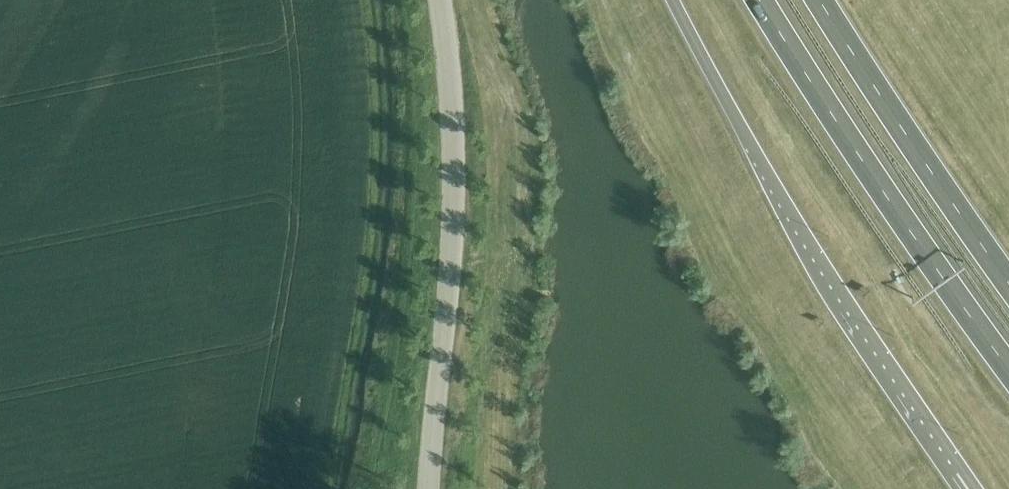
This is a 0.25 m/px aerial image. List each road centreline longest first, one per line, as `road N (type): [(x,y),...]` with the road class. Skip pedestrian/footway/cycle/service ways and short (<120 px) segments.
road 1 (trunk): [(672,0),(805,234),(960,469)]
road 2 (unclassified): [(436,488),(454,94),(443,0)]
road 3 (trunk): [(760,0),(1008,369)]
road 4 (trunk): [(1008,279),(823,0)]

